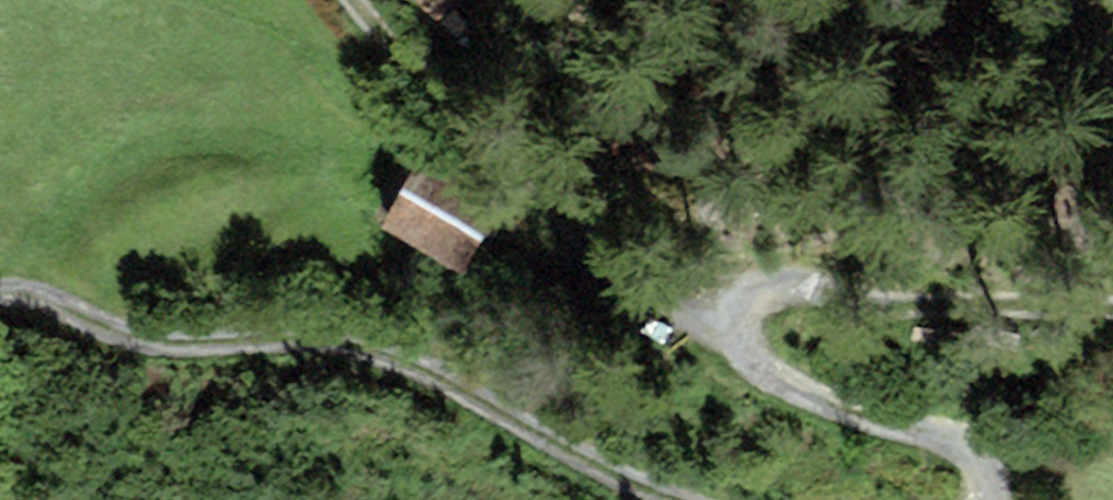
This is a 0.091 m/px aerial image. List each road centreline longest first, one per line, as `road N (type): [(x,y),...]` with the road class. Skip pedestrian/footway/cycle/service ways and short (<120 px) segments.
road 1 (track): [(0,292),(32,294),(151,340),(295,337),(393,355),(625,479),(683,499)]
road 2 (track): [(985,499),(978,459),(953,440),(801,388),(764,366),(742,342),(737,321),(749,299),(772,288),(817,288),(918,304),(1112,308)]
road 3 (track): [(742,342),(654,302),(613,273),(476,113),(378,34),(351,0)]

